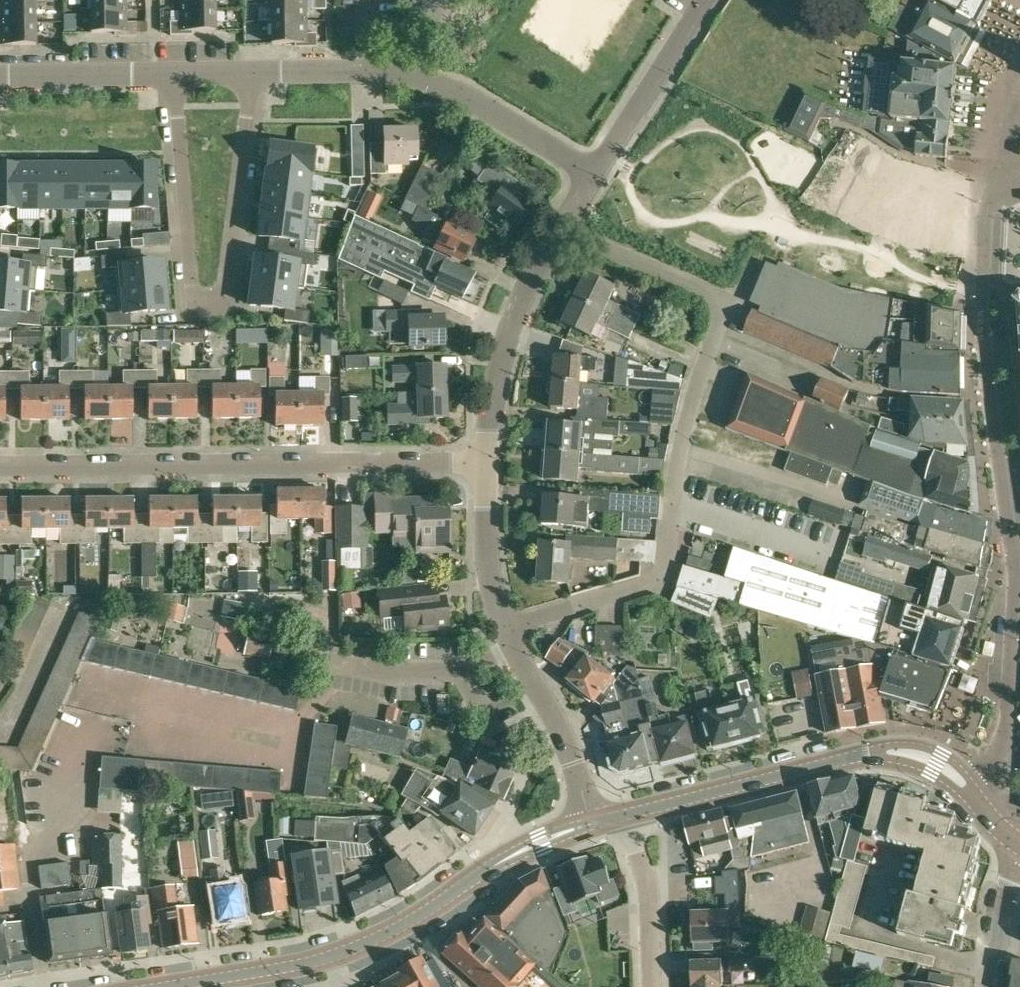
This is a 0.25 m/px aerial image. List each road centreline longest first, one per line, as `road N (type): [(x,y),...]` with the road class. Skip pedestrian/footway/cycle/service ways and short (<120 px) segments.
road 1 (residential): [(489,466),(0,470)]
road 2 (residential): [(253,75),(223,284),(217,299),(196,299),(175,75)]
road 3 (residential): [(507,630),(653,581),(667,565),(694,389),(732,298)]
road 4 (secondary): [(186,982),(330,959),(387,934),(496,865),(598,824)]
road 5 (residential): [(1013,563),(986,396),(982,299),(984,215),(1004,182),(1019,174)]
road 6 (secondary): [(635,811),(887,753),(936,762),(969,791)]
road 7 (residential): [(368,69),(451,91),(595,176)]
road 8 (residential): [(489,466),(502,362),(564,231)]
road 9 (residential): [(969,791),(995,766),(1002,744),(1013,563)]
road 10 (residential): [(595,176),(707,0)]
road 11 (residential): [(325,664),(395,676),(464,673),(517,647)]
road 12 (residential): [(598,824),(556,715),(517,647)]
road 13 (residential): [(732,298),(564,231)]
road 14 (residential): [(651,986),(649,869),(635,811)]
road 15 (residential): [(0,76),(175,75)]
road 16 (residential): [(507,630),(490,571),(489,466)]
road 17 (residential): [(992,986),(1017,842)]

